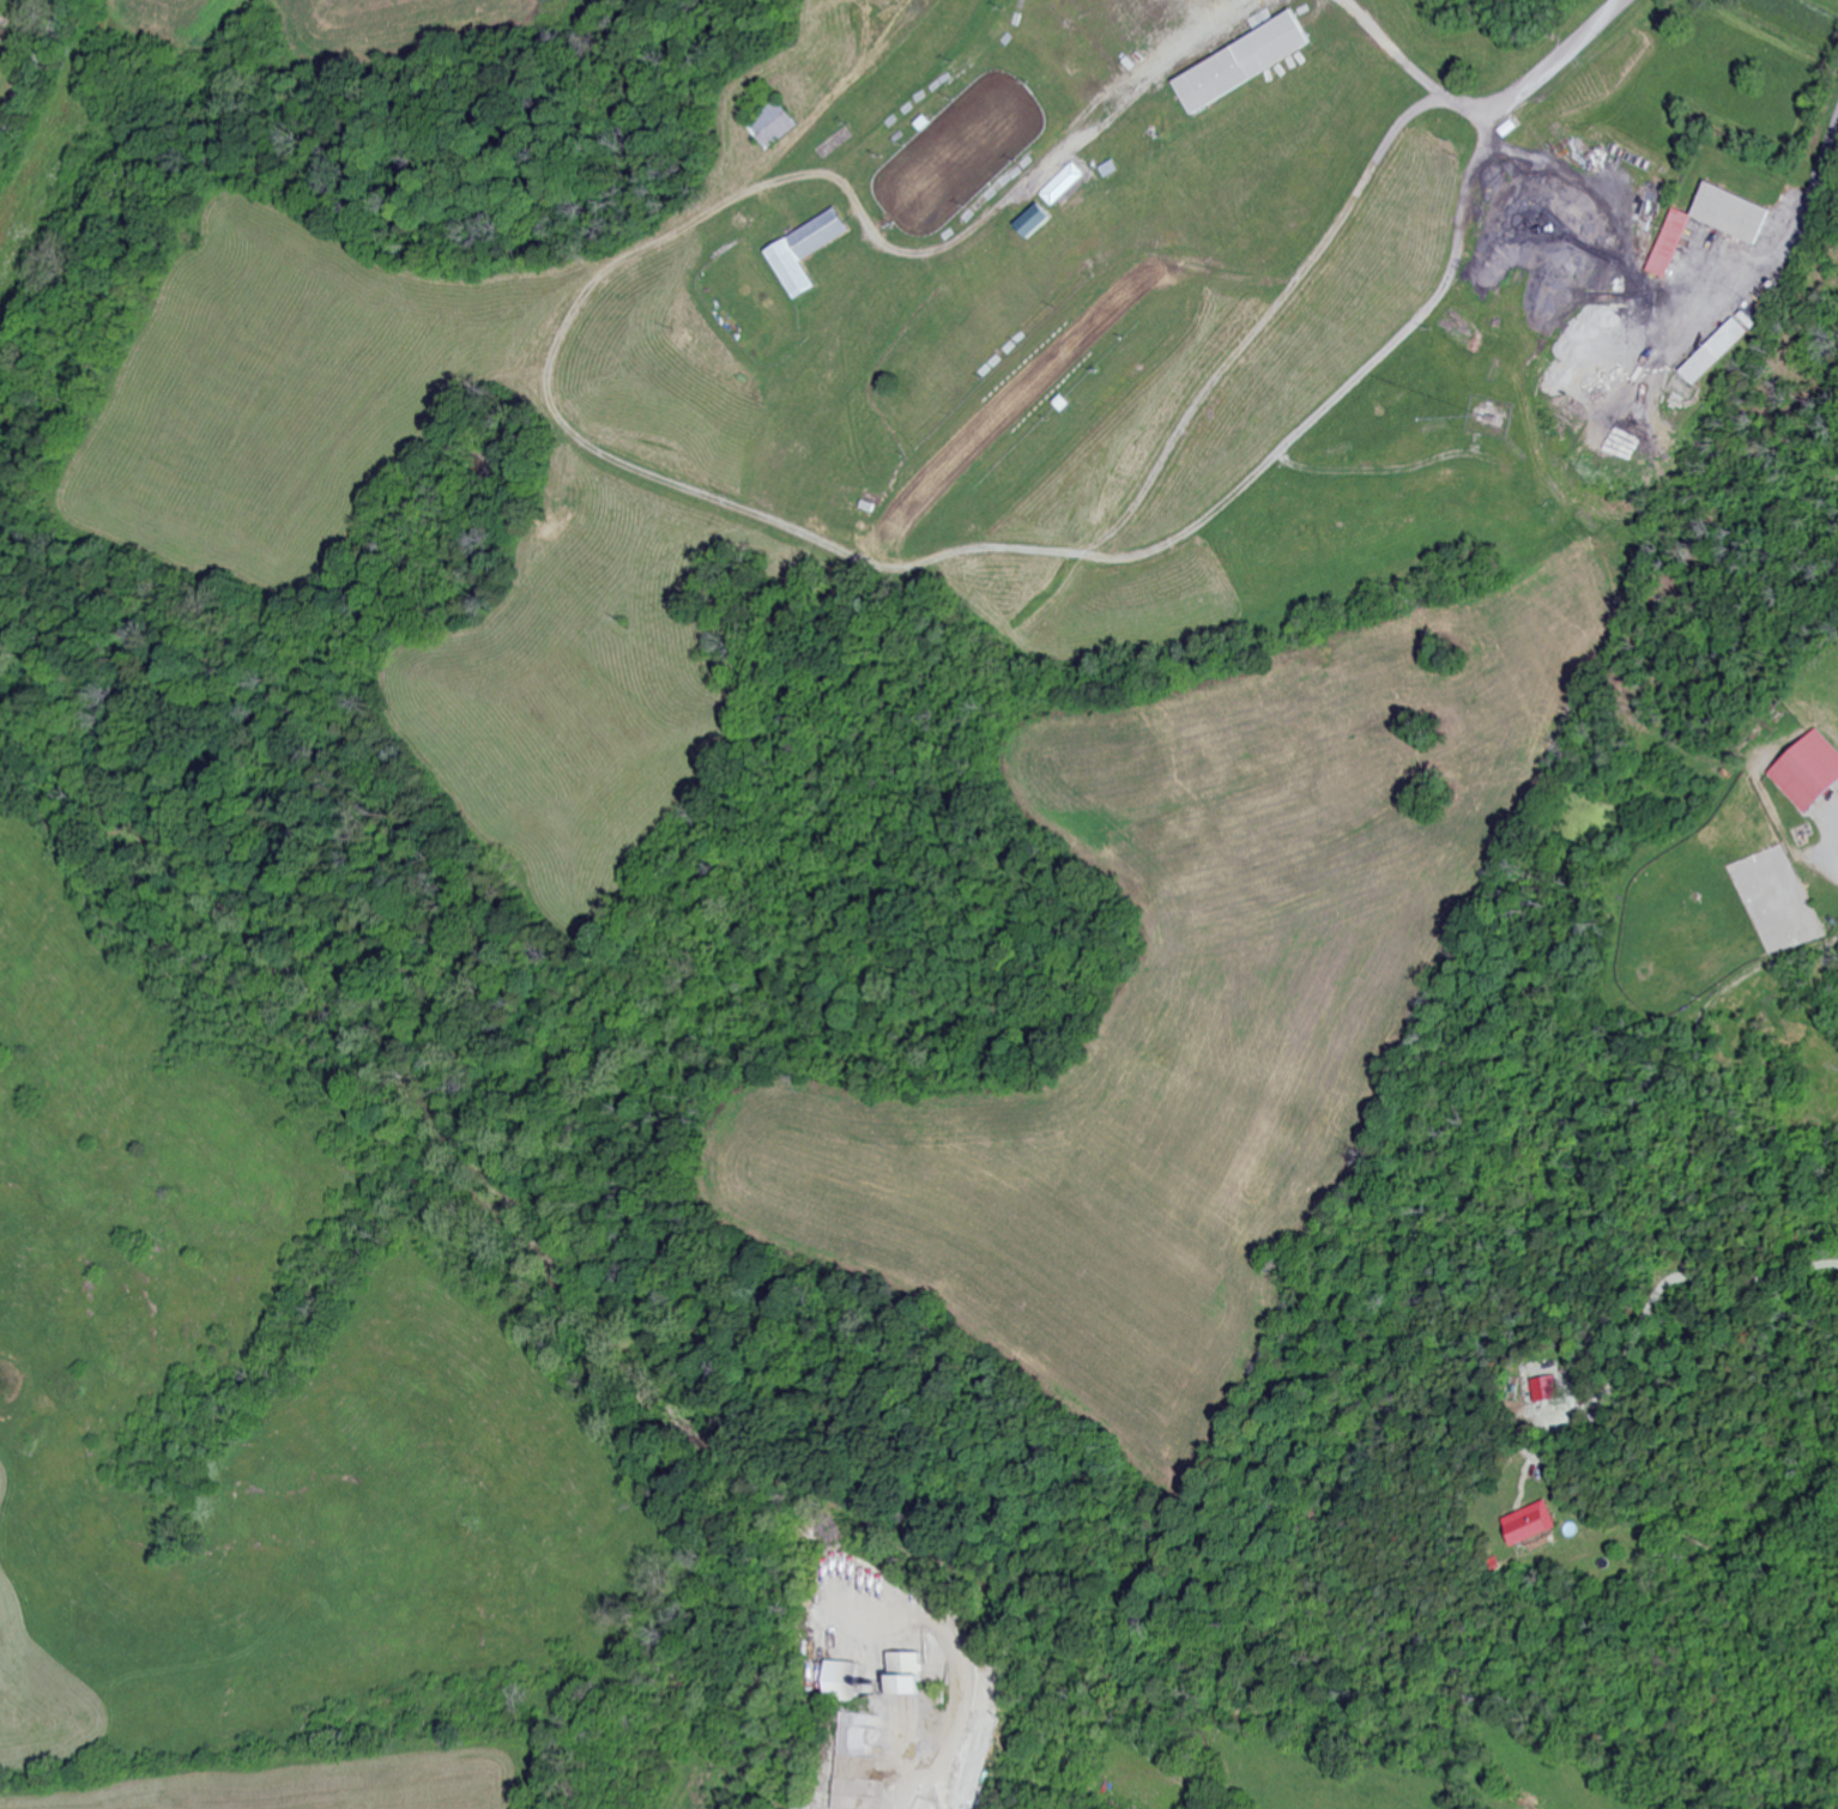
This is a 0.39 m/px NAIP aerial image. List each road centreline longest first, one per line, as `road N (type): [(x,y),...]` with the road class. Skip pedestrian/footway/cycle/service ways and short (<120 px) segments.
road 1 (residential): [(0,134),(67,0)]

